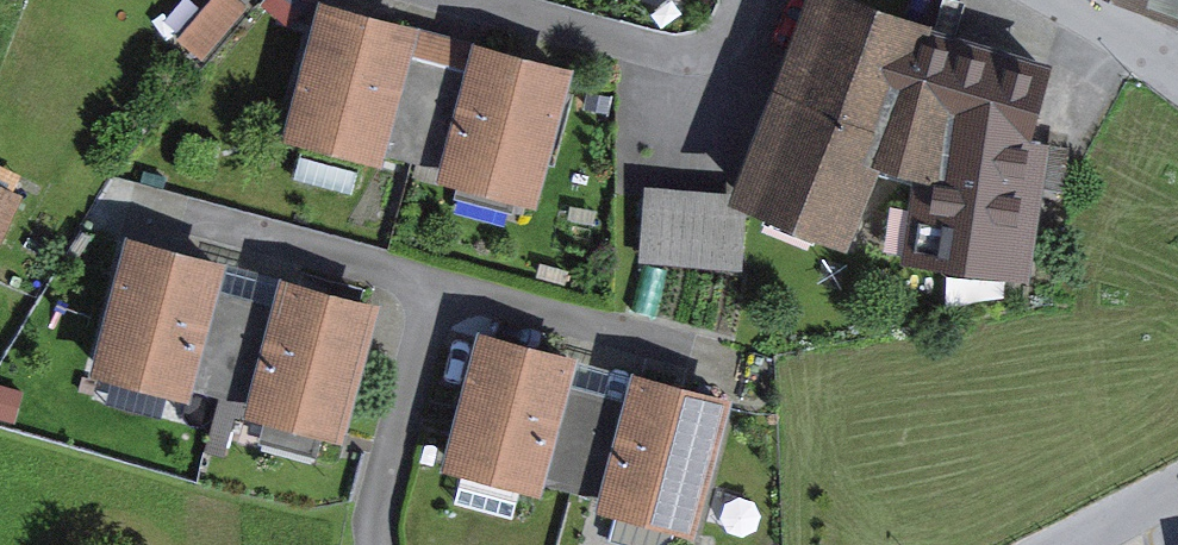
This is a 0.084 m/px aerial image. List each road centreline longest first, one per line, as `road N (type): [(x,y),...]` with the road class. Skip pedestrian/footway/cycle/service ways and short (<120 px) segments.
road 1 (residential): [(1068,0),(1177,70)]

